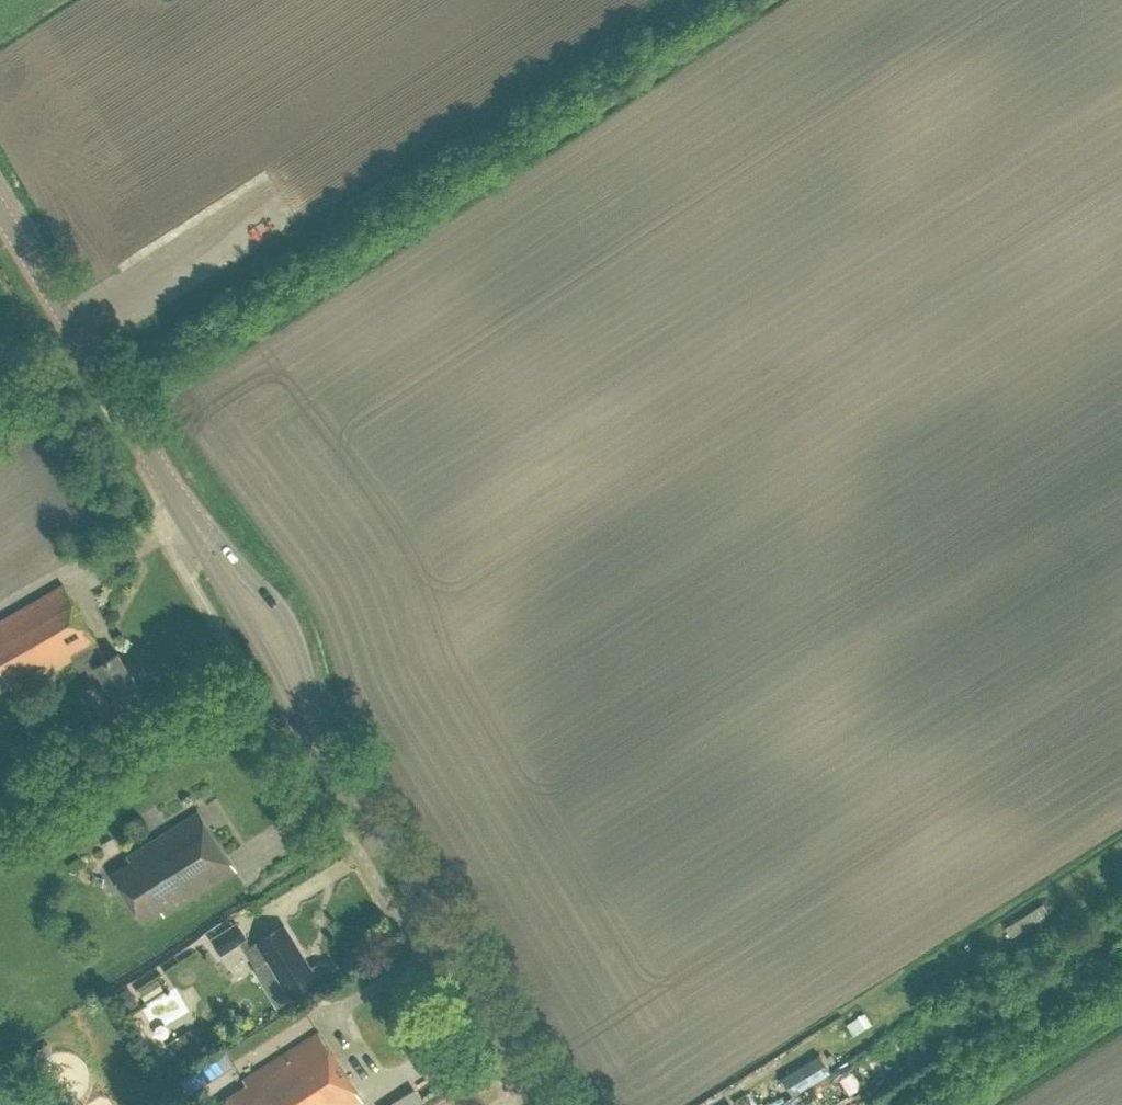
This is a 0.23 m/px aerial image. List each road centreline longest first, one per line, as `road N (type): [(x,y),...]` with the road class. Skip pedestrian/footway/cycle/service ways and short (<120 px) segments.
road 1 (secondary): [(550,1104),(340,761)]
road 2 (secondary): [(188,516),(0,210)]
road 3 (secondary): [(340,761),(281,606),(188,516)]
road 4 (secondary): [(188,516),(284,691),(321,747),(340,761)]

